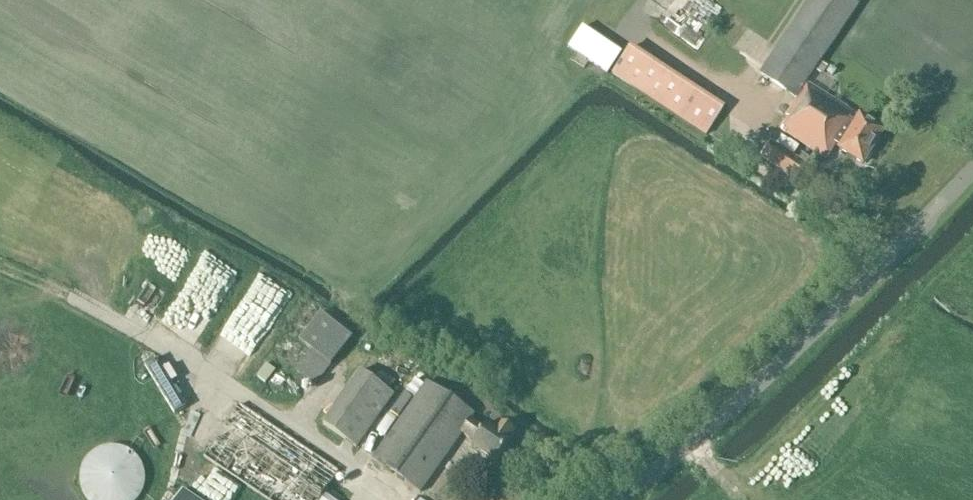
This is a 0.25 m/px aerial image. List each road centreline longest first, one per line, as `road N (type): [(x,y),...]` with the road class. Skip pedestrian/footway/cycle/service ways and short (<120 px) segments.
road 1 (unclassified): [(614,499),(728,415),(972,174)]

